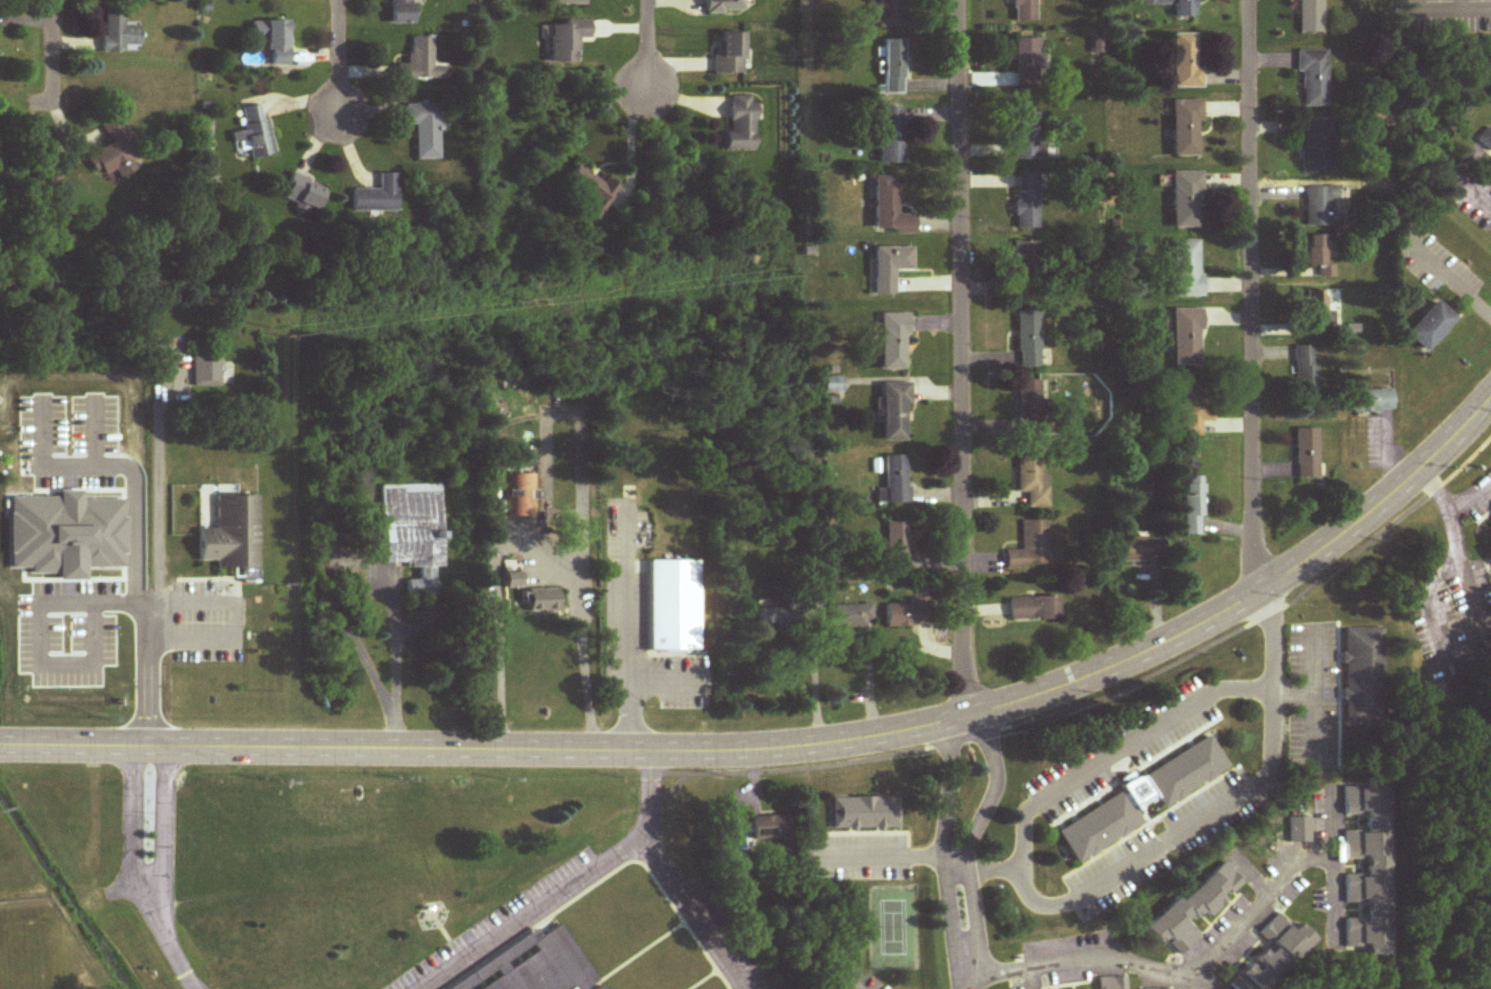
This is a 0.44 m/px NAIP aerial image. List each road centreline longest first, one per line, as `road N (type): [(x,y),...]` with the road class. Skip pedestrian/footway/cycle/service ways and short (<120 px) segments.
road 1 (secondary): [(1490,394),(1338,535),(1253,592),(1143,650),(966,715),(786,745),(700,748),(0,743)]
road 2 (residential): [(966,715),(958,0)]
road 3 (residential): [(1247,0),(1253,592)]
road 4 (residential): [(965,967),(1105,960),(1182,971),(1206,959),(1287,877)]
road 5 (residential): [(967,952),(975,927),(968,846),(997,774),(987,733),(966,715)]
road 6 (residential): [(966,715),(950,745),(942,858),(949,929),(967,952)]
road 7 (residential): [(147,744),(164,887)]
road 8 (residential): [(338,0),(340,125)]

